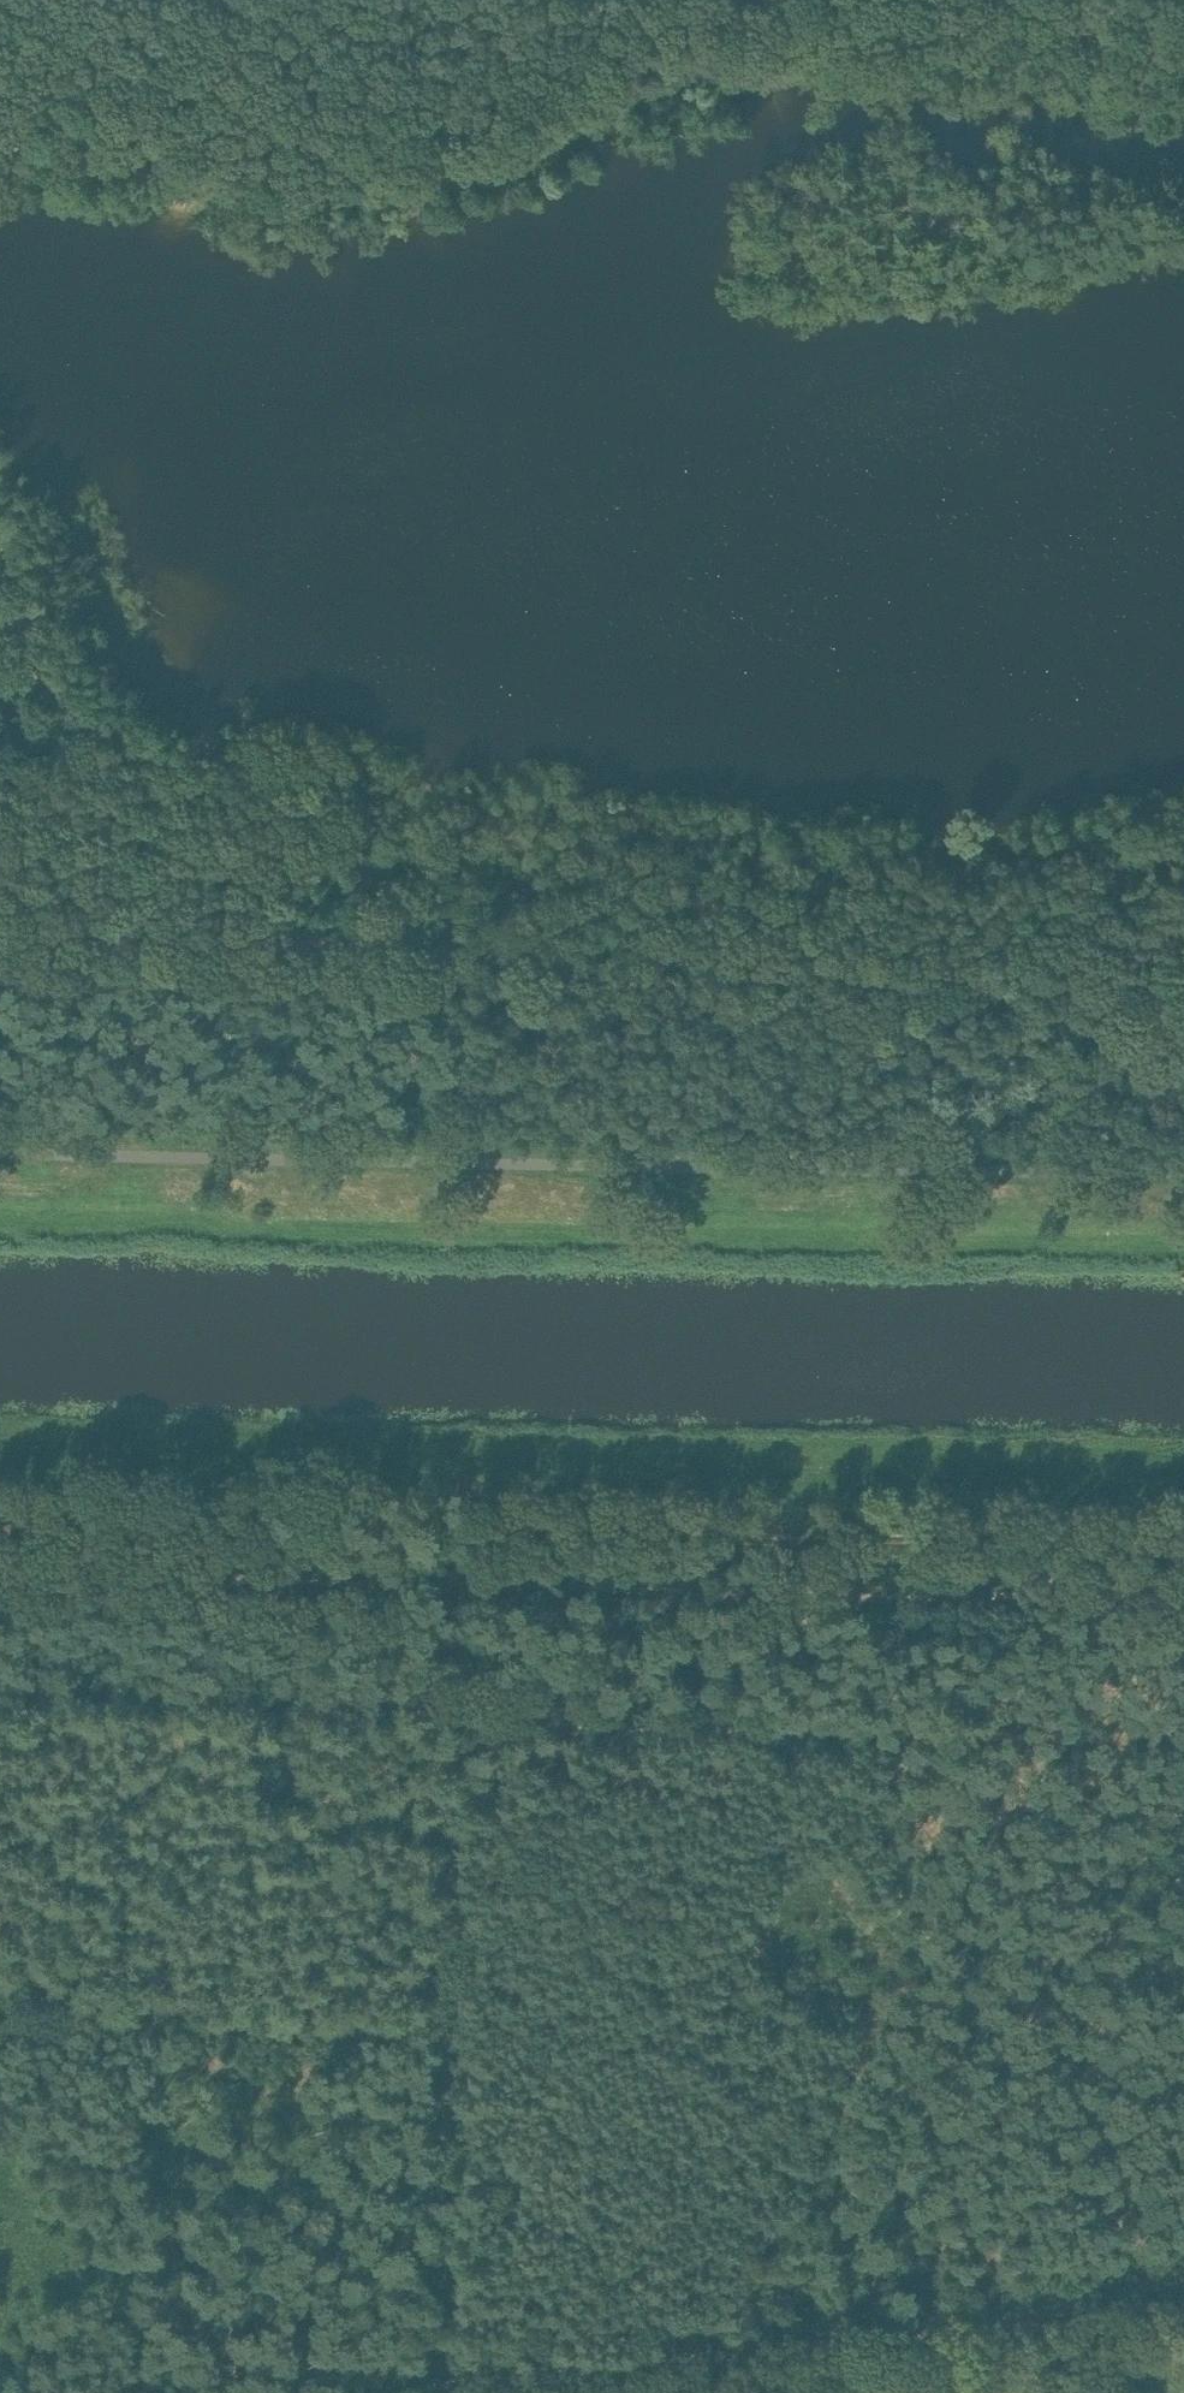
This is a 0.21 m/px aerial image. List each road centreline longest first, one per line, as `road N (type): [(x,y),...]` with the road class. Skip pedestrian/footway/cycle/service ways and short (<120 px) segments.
road 1 (track): [(0,960),(1183,1009)]
road 2 (track): [(1183,1572),(0,1554)]

